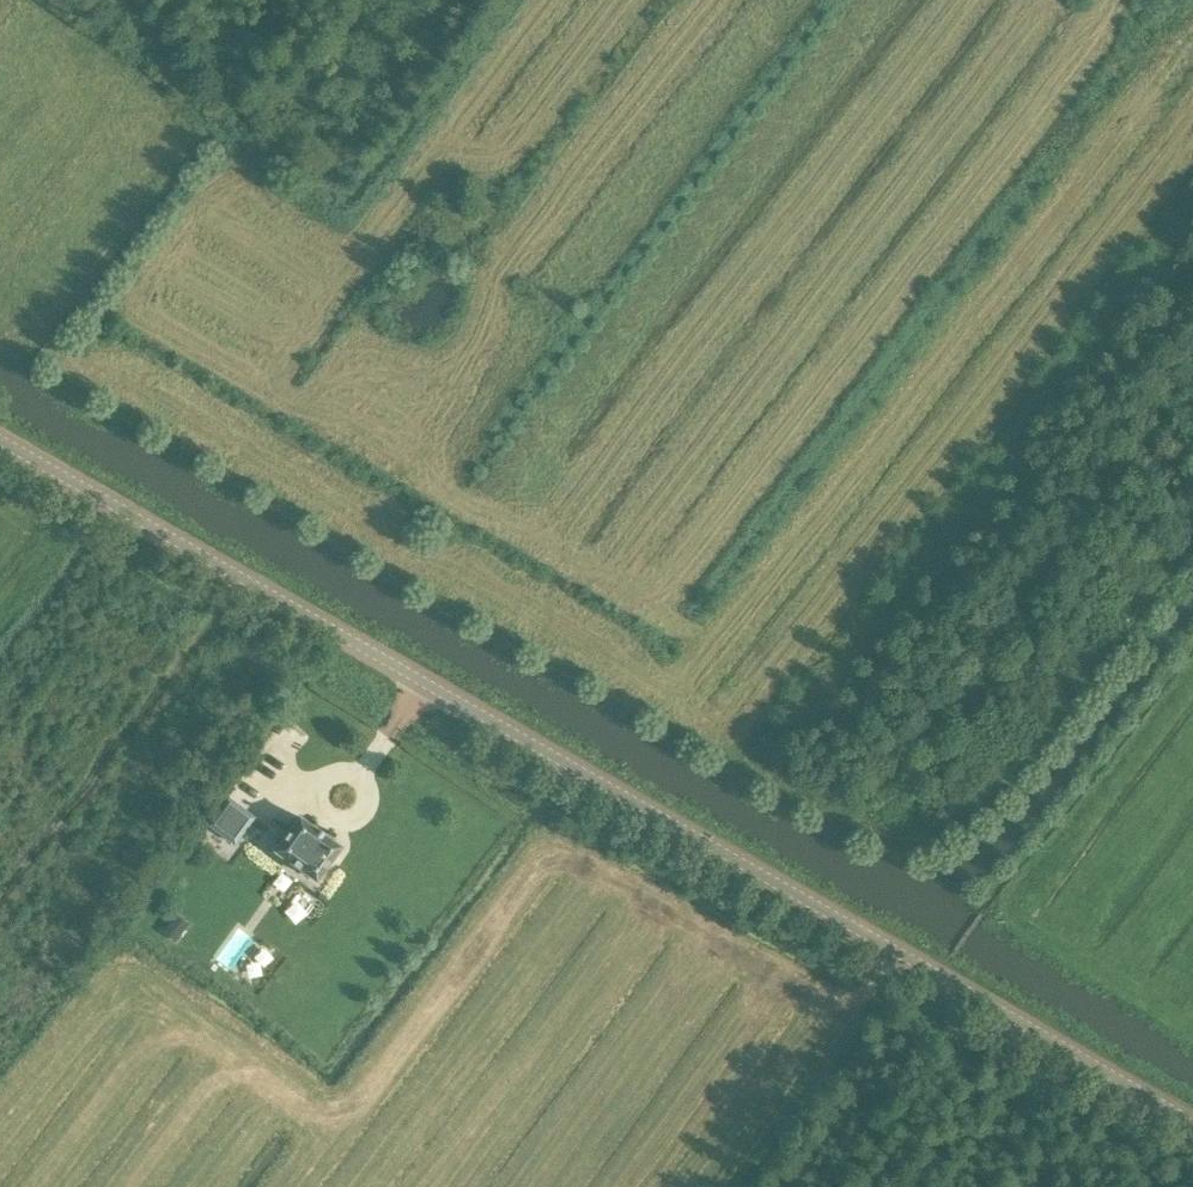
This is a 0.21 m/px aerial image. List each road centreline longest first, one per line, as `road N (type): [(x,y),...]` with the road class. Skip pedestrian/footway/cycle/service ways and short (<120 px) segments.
road 1 (tertiary): [(1192,1127),(0,441)]
road 2 (track): [(1192,525),(987,791)]

